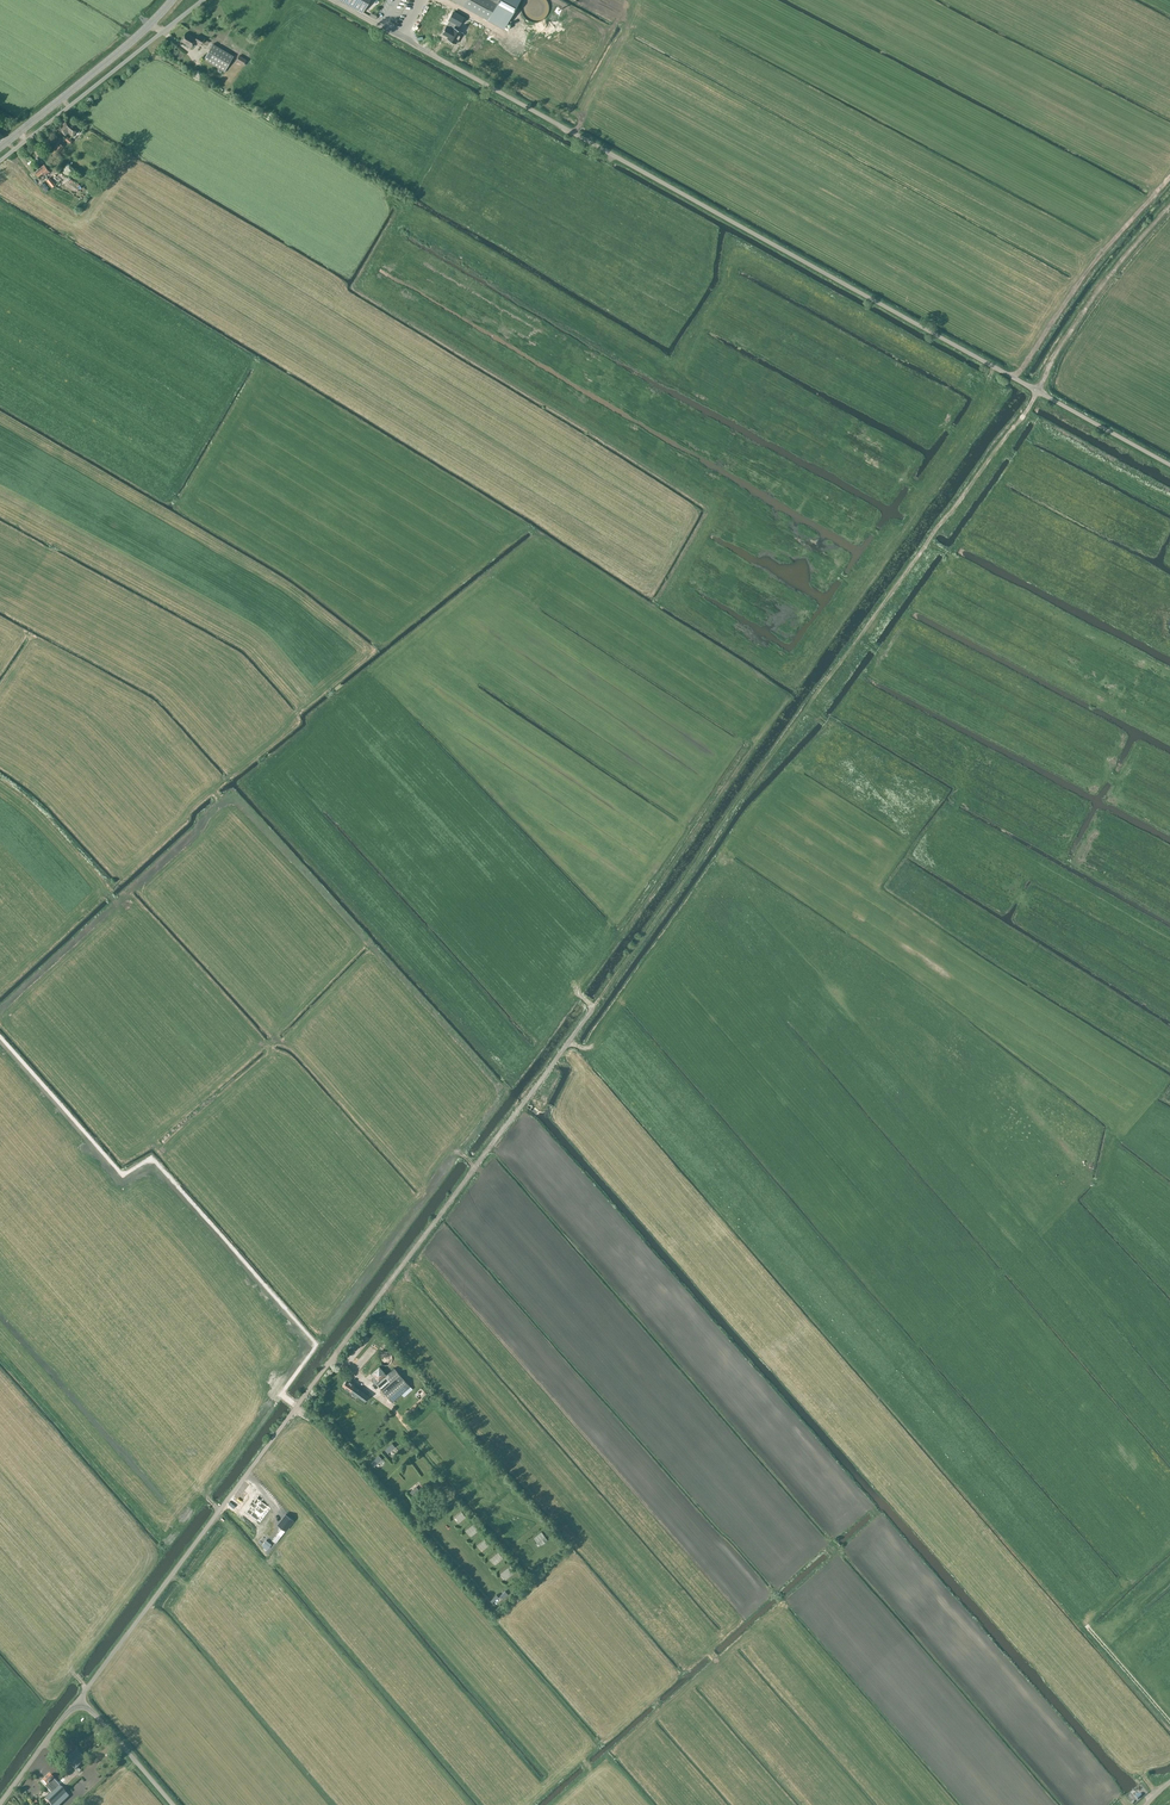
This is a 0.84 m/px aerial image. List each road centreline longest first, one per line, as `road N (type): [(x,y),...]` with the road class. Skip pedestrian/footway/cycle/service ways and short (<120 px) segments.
road 1 (unclassified): [(1169,463),(330,0)]
road 2 (unclassified): [(475,1166),(81,1699)]
road 3 (secondary): [(0,147),(133,42),(172,0)]
road 4 (track): [(532,1571),(391,1406)]
road 5 (unclassified): [(171,1804),(81,1699)]
road 6 (unclassified): [(81,1699),(1,1804)]

